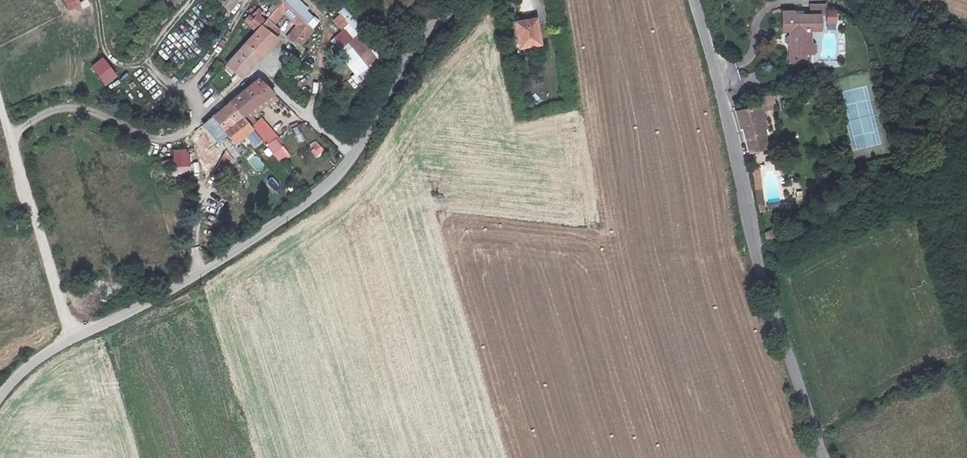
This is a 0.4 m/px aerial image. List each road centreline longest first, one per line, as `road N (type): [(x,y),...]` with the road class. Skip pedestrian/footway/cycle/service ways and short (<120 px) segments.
road 1 (unclassified): [(469,0),(407,50),(360,165),(204,269),(78,333),(0,394)]
road 2 (unclassified): [(825,457),(747,226),(697,0)]
road 3 (unclassified): [(12,139),(46,113),(77,109),(153,140),(190,127),(192,96)]

